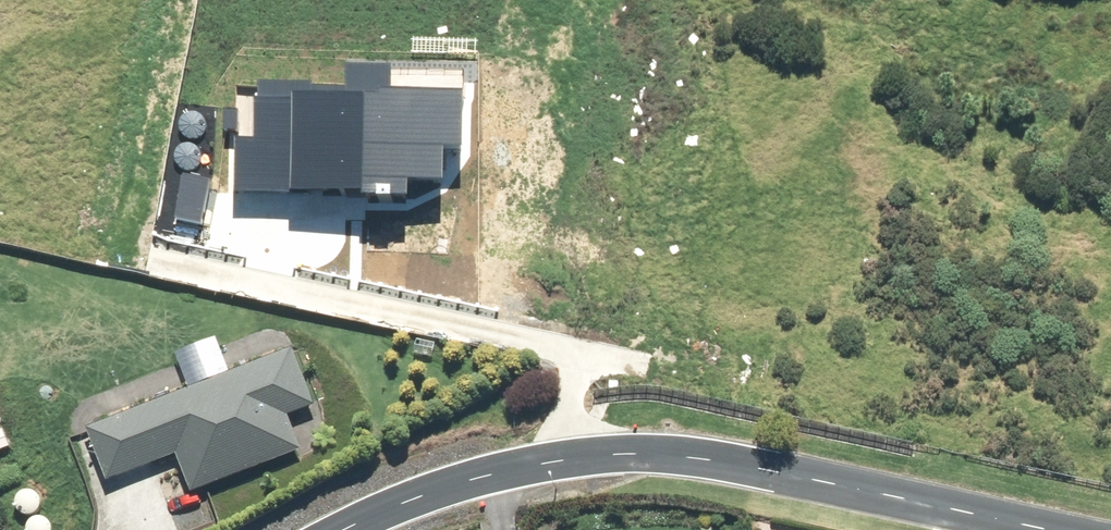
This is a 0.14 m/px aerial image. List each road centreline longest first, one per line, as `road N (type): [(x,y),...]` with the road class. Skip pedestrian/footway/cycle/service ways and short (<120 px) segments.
road 1 (residential): [(574,459),(581,353),(145,239)]
road 2 (tertiary): [(574,459),(686,458),(1044,529)]
road 3 (tertiary): [(348,529),(481,478),(574,459)]

